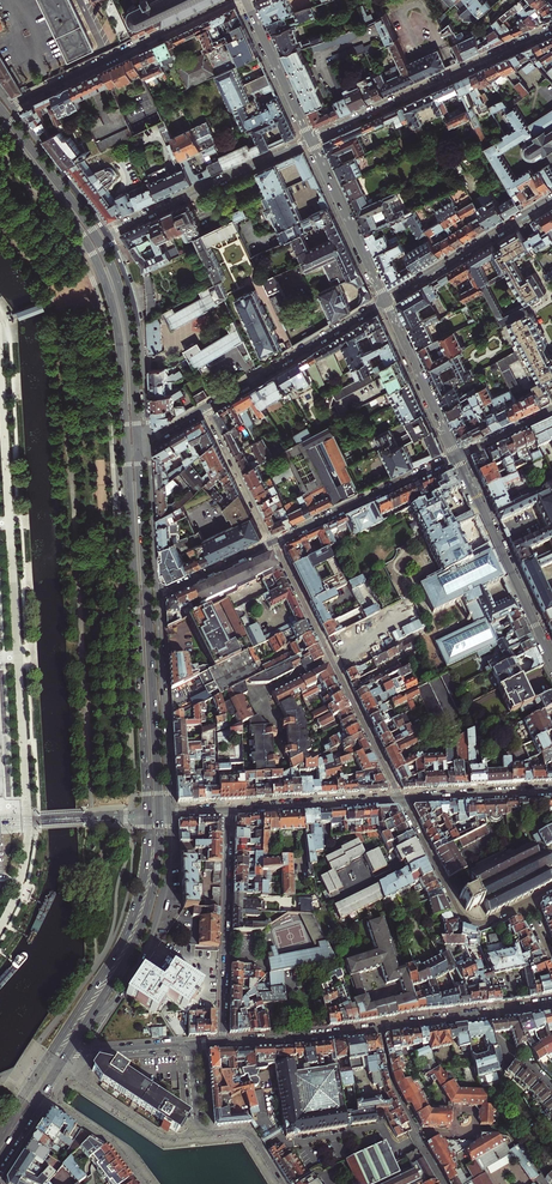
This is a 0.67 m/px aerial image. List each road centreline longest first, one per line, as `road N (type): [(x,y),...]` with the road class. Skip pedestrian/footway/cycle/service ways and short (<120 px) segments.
road 1 (primary): [(139,449),(129,327),(112,268),(92,230),(0,108)]
road 2 (primary): [(160,813),(139,449)]
road 3 (primary): [(0,128),(79,231),(102,275),(118,333),(127,456)]
road 4 (primary): [(127,456),(148,814)]
road 5 (residential): [(222,1043),(551,1003)]
road 6 (residential): [(147,1183),(115,1145),(48,1100),(66,1073),(161,1136),(197,1134)]
road 7 (residential): [(401,798),(273,541)]
road 8 (residential): [(310,139),(551,28)]
road 9 (primary): [(148,814),(130,924),(52,1052)]
road 10 (residential): [(12,106),(231,0)]
road 11 (residential): [(228,809),(222,1043)]
road 12 (residential): [(551,661),(458,455)]
road 13 (residential): [(107,234),(310,139)]
road 14 (residential): [(94,1011),(112,1004),(151,937),(168,870),(169,813)]
road 15 (tertiary): [(169,813),(157,596)]
road 16 (residential): [(150,443),(137,314),(107,234)]
road 17 (primary): [(94,1011),(142,927),(160,813)]
road 18 (tertiary): [(386,301),(206,409)]
road 19 (tertiary): [(273,541),(458,455)]
road 20 (residential): [(525,902),(483,923),(466,920),(401,798)]
road 21 (tertiary): [(551,200),(386,301)]
road 22 (residential): [(310,139),(386,301)]
road 23 (residential): [(401,798),(228,809)]
road 24 (residential): [(386,301),(458,455)]
road 25 (residential): [(107,234),(12,106)]
road 26 (residential): [(157,596),(150,443)]
road 27 (residential): [(246,0),(310,139)]
road 28 (residential): [(551,790),(401,798)]
road 29 (residential): [(273,541),(206,409)]
road 30 (tertiary): [(157,596),(273,541)]
road 31 (primary): [(0,1158),(69,1051)]
road 32 (residential): [(188,1045),(69,1051)]

